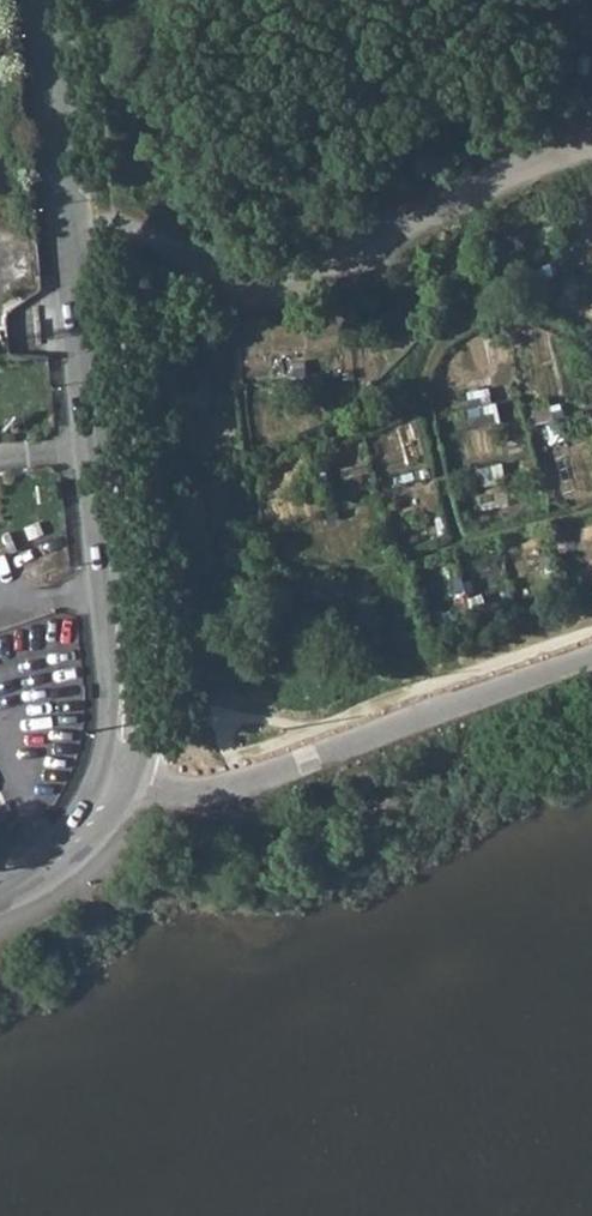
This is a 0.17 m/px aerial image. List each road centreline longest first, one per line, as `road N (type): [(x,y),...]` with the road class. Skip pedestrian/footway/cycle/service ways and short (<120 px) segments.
road 1 (residential): [(111,779),(125,741),(125,639),(31,0)]
road 2 (residential): [(111,779),(183,788),(251,780),(591,657)]
road 3 (residential): [(0,895),(66,849),(111,779)]

